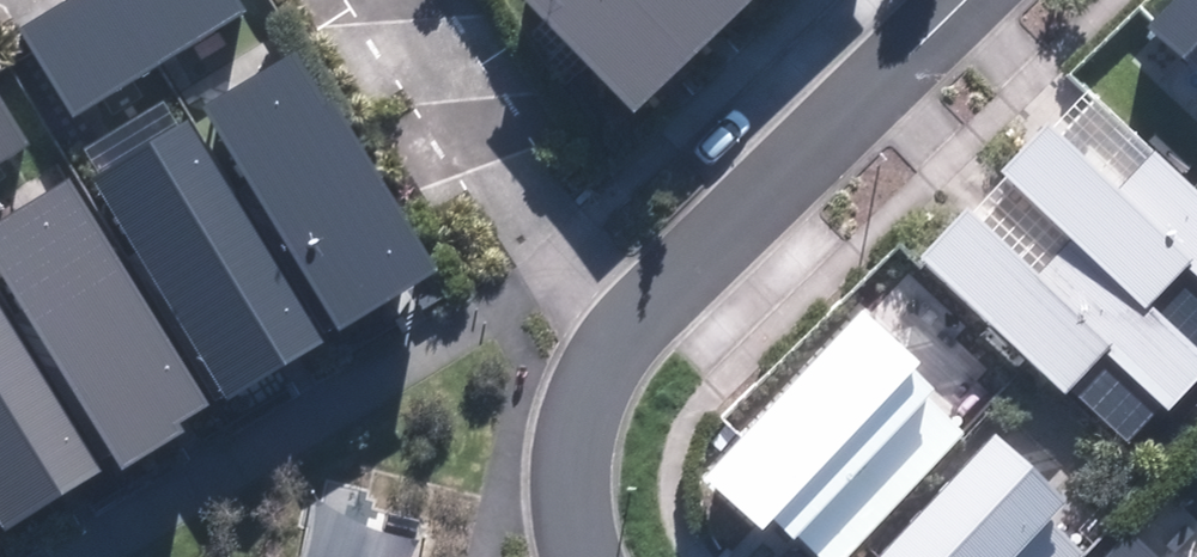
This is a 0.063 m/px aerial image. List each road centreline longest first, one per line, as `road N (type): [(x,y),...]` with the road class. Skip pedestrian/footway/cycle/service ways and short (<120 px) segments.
road 1 (residential): [(624,318),(957,0)]
road 2 (residential): [(404,0),(559,237),(624,318)]
road 3 (residential): [(593,556),(576,485),(591,384),(624,318)]

